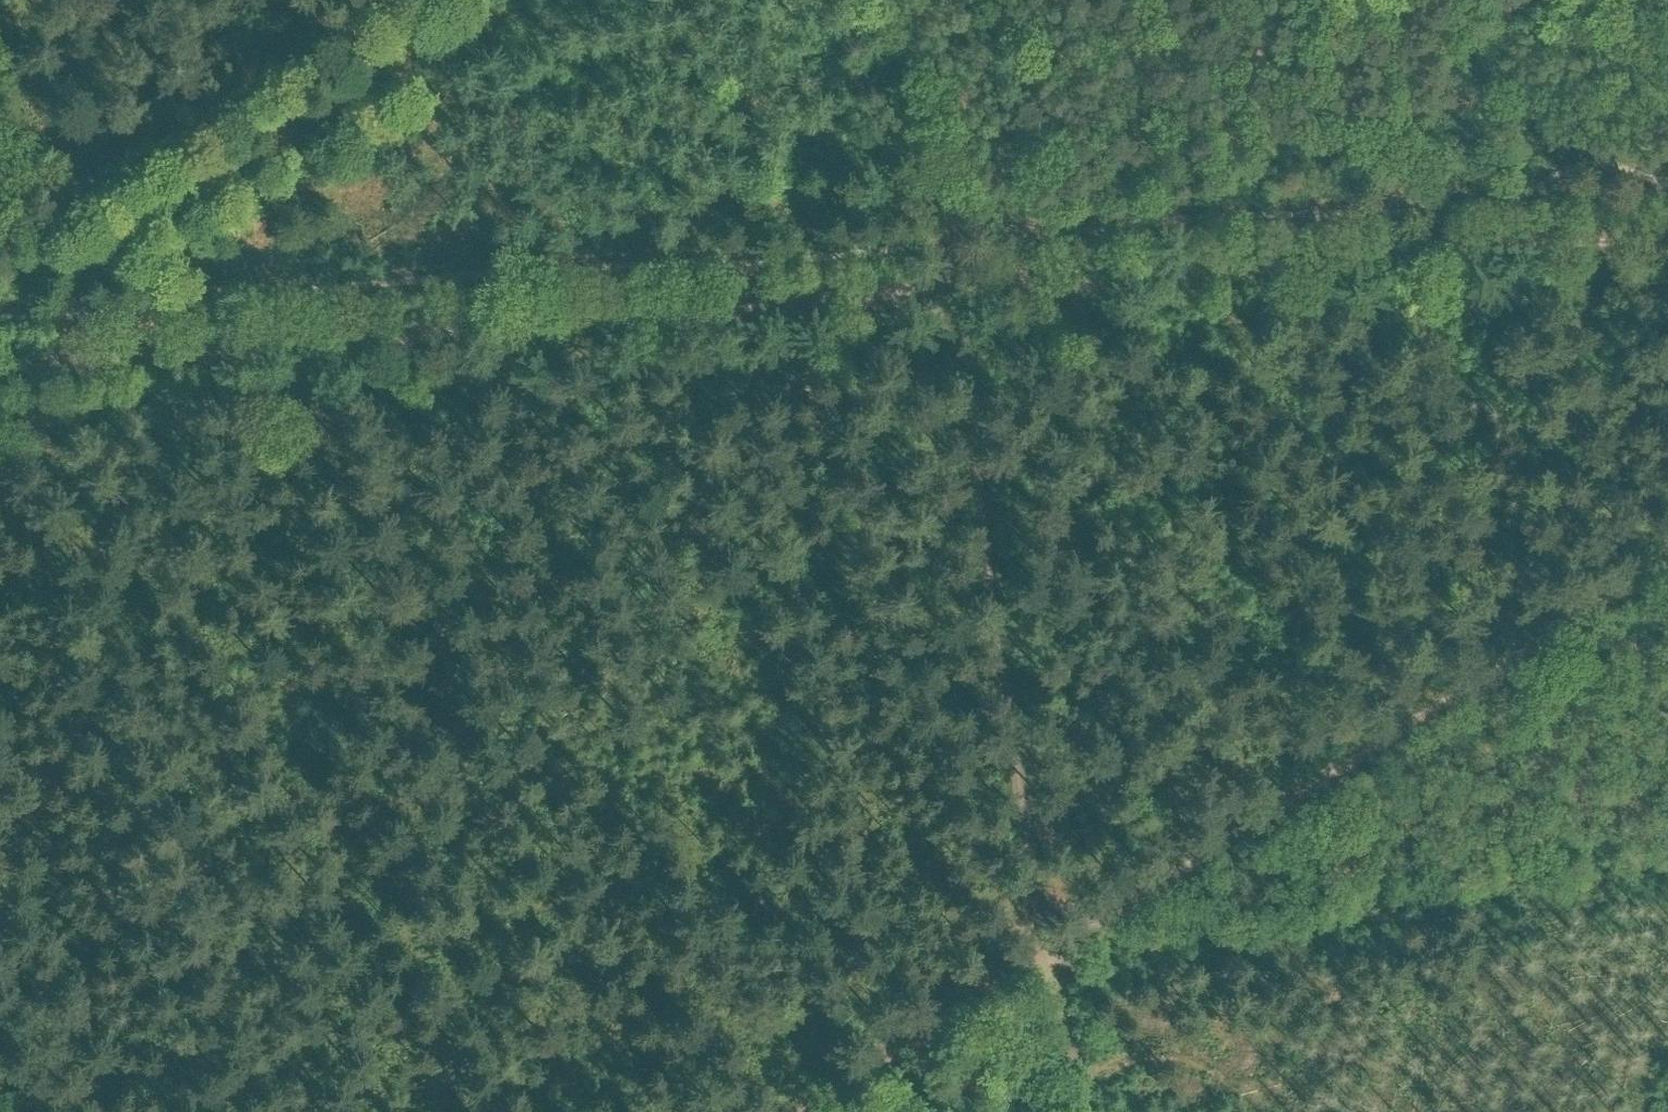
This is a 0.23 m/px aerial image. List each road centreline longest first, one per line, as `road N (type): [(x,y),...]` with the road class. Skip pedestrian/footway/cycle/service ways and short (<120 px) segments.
road 1 (track): [(0,367),(1667,236)]
road 2 (track): [(893,0),(937,291),(1012,903),(1023,938),(1053,957),(1084,1111)]
road 3 (track): [(1667,563),(808,1111)]

